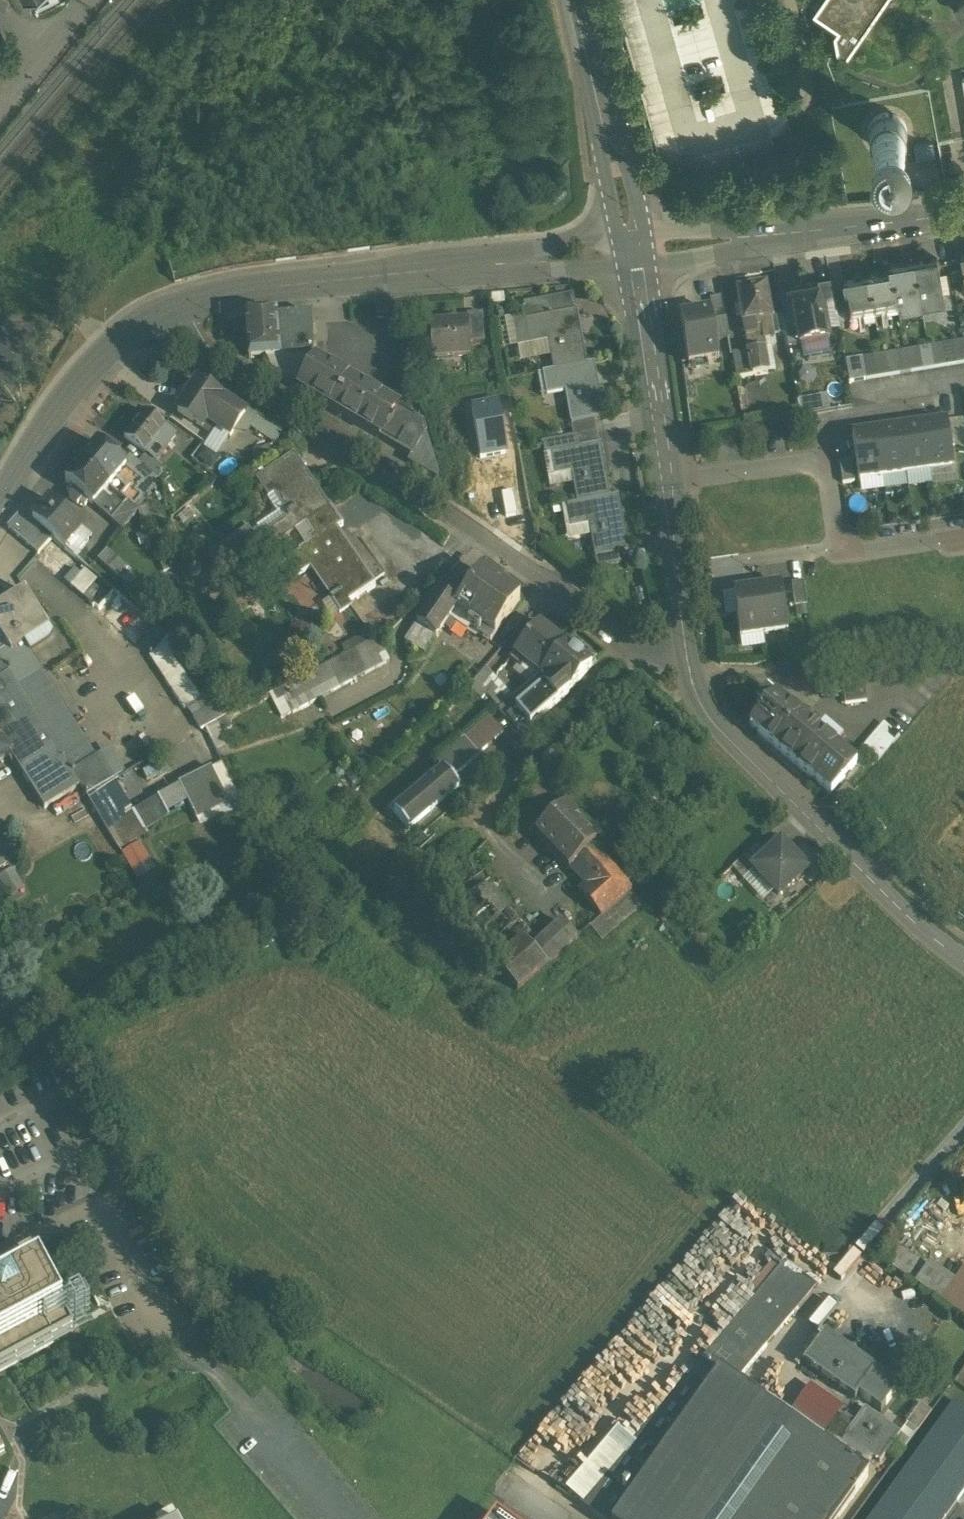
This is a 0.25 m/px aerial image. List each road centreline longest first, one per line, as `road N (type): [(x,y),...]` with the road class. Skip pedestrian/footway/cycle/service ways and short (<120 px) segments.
road 1 (residential): [(145,319),(470,527),(641,650),(689,668)]
road 2 (unclassified): [(634,251),(204,296),(145,319)]
road 3 (tertiary): [(963,952),(866,876),(720,730),(689,668)]
road 4 (tertiary): [(963,211),(634,251)]
road 5 (tertiary): [(573,0),(634,251)]
road 6 (tertiary): [(634,251),(667,484)]
road 7 (unclassified): [(145,319),(77,384),(0,499)]
road 8 (tertiary): [(667,484),(689,668)]
road 9 (residential): [(828,460),(667,484)]
road 10 (residential): [(933,406),(847,420),(826,441),(828,460)]
road 11 (residential): [(963,542),(839,550)]

